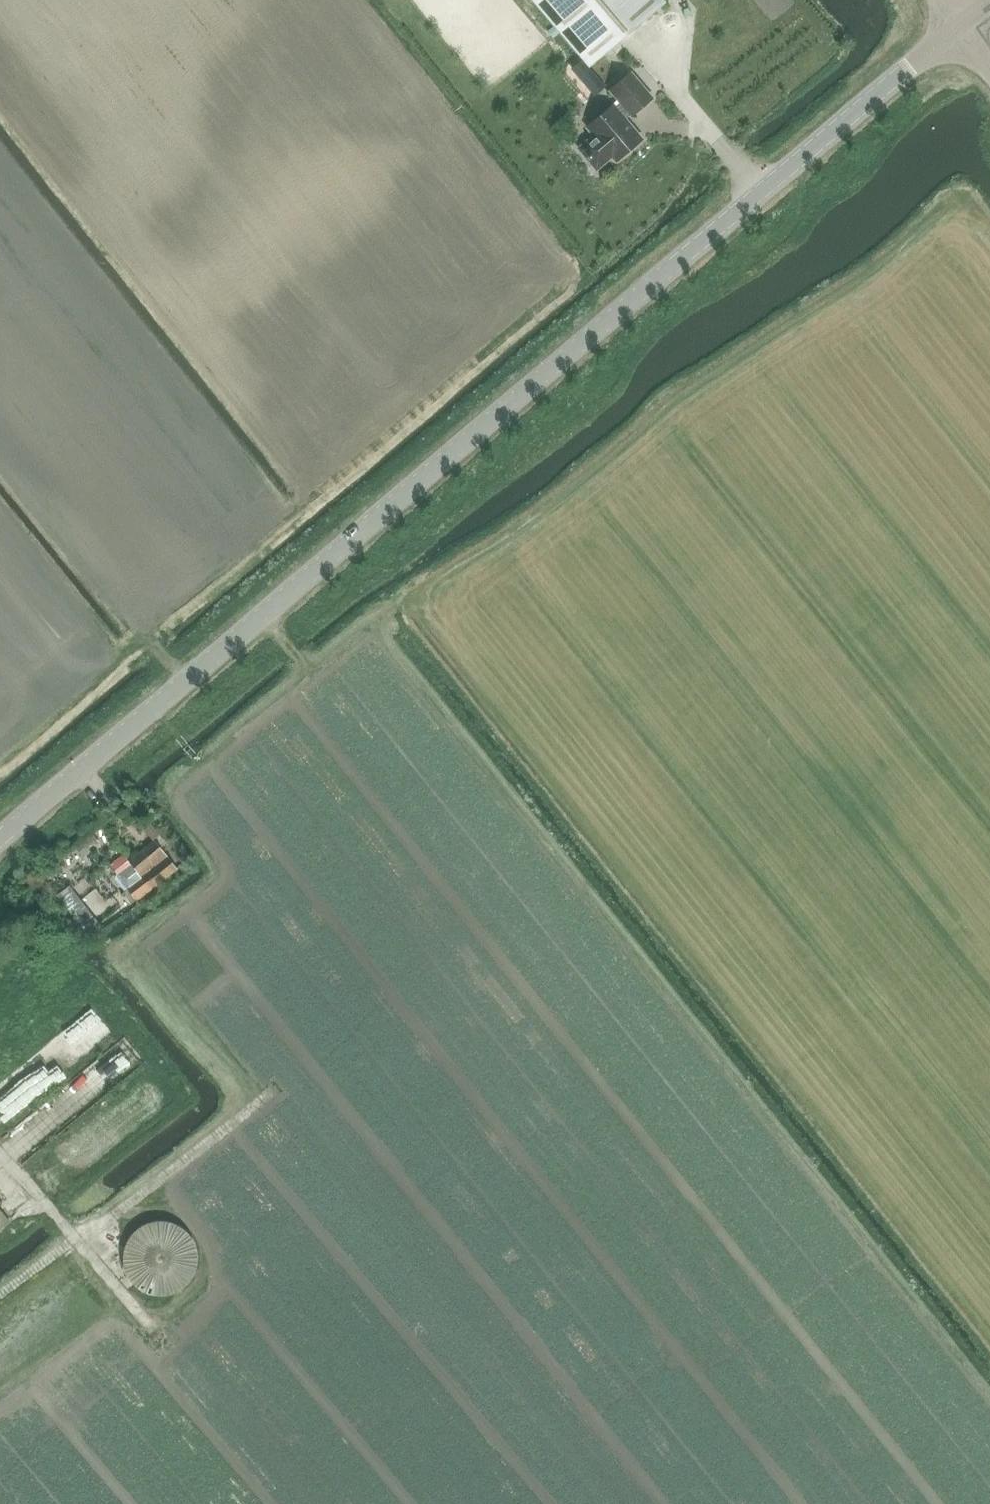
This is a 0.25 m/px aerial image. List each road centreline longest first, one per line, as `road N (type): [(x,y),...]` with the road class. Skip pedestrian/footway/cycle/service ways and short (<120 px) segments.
road 1 (tertiary): [(0,847),(959,26)]

